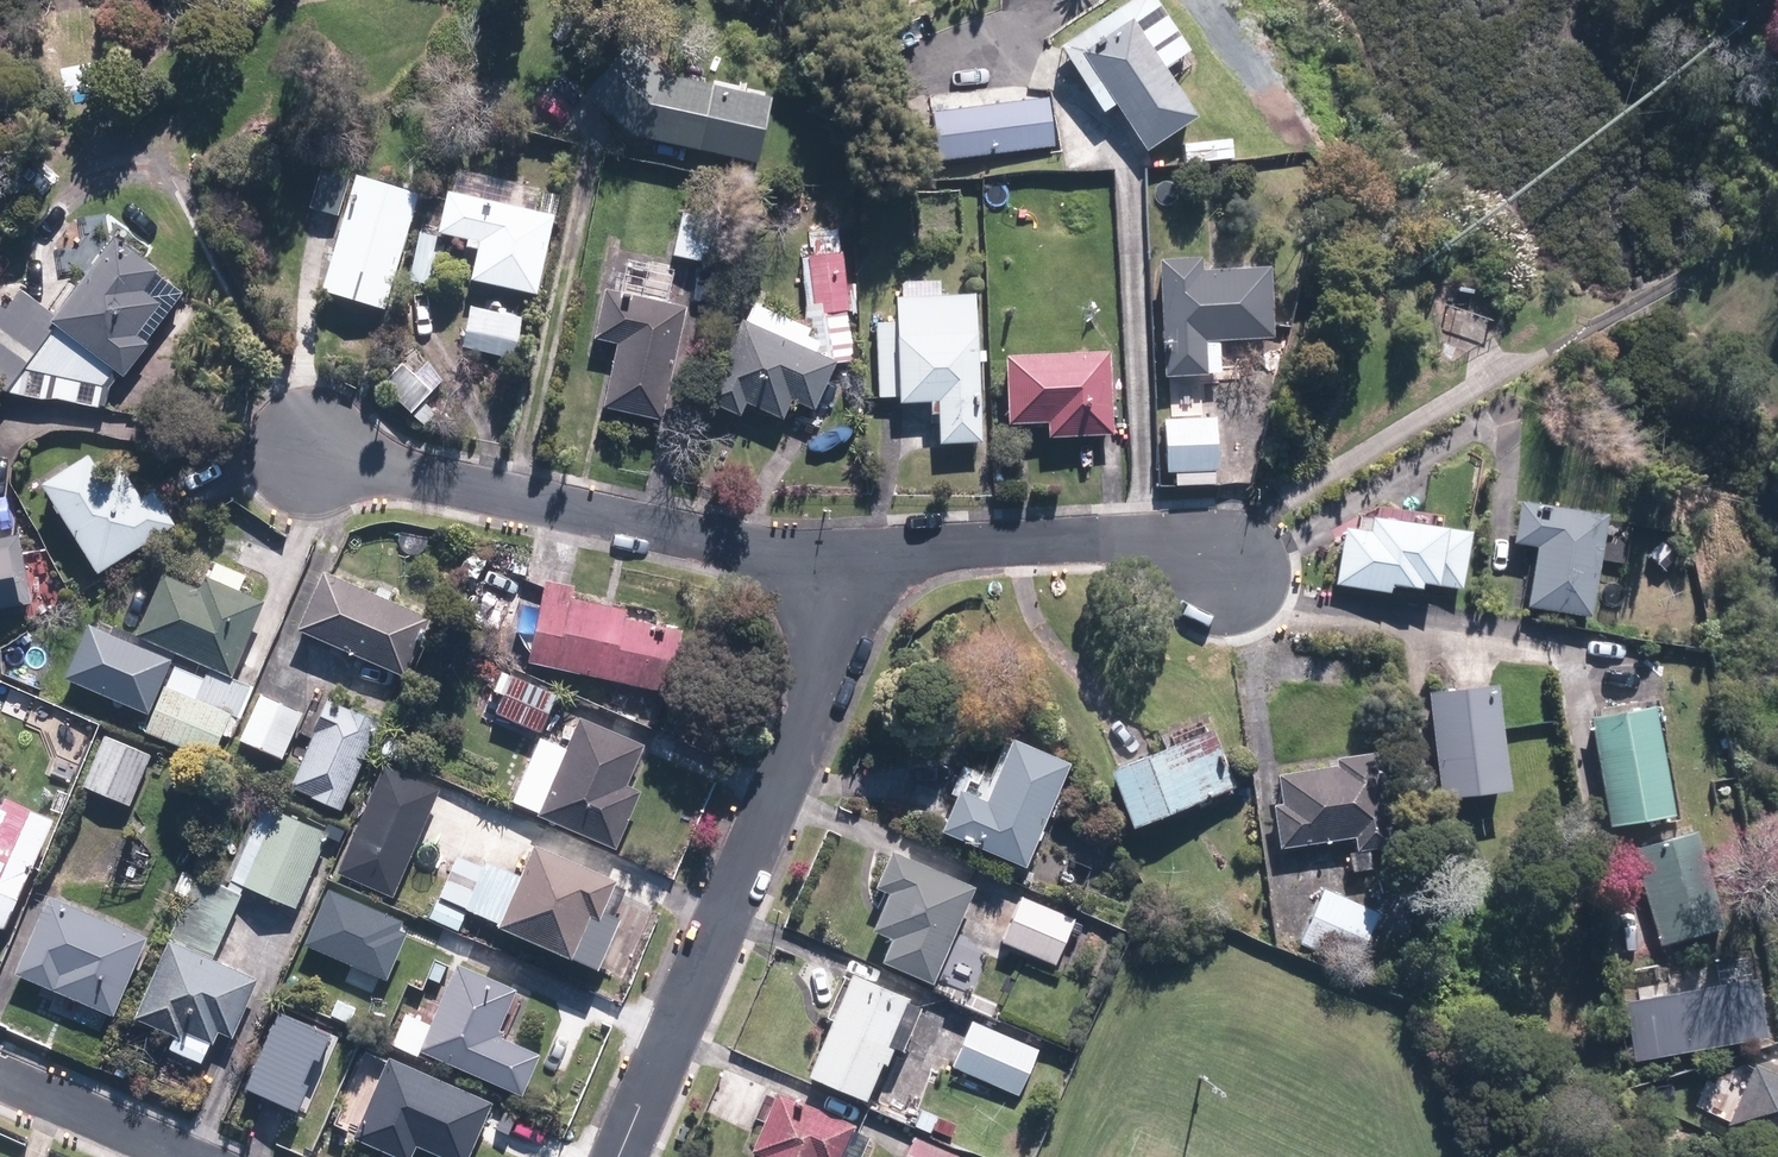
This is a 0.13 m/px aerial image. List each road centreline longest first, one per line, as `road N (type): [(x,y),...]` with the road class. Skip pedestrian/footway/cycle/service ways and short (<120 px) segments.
road 1 (residential): [(614,1156),(834,666),(866,556)]
road 2 (residential): [(310,464),(658,534),(866,556)]
road 3 (residential): [(866,556),(1252,558)]
road 4 (residential): [(0,1076),(183,1156)]

